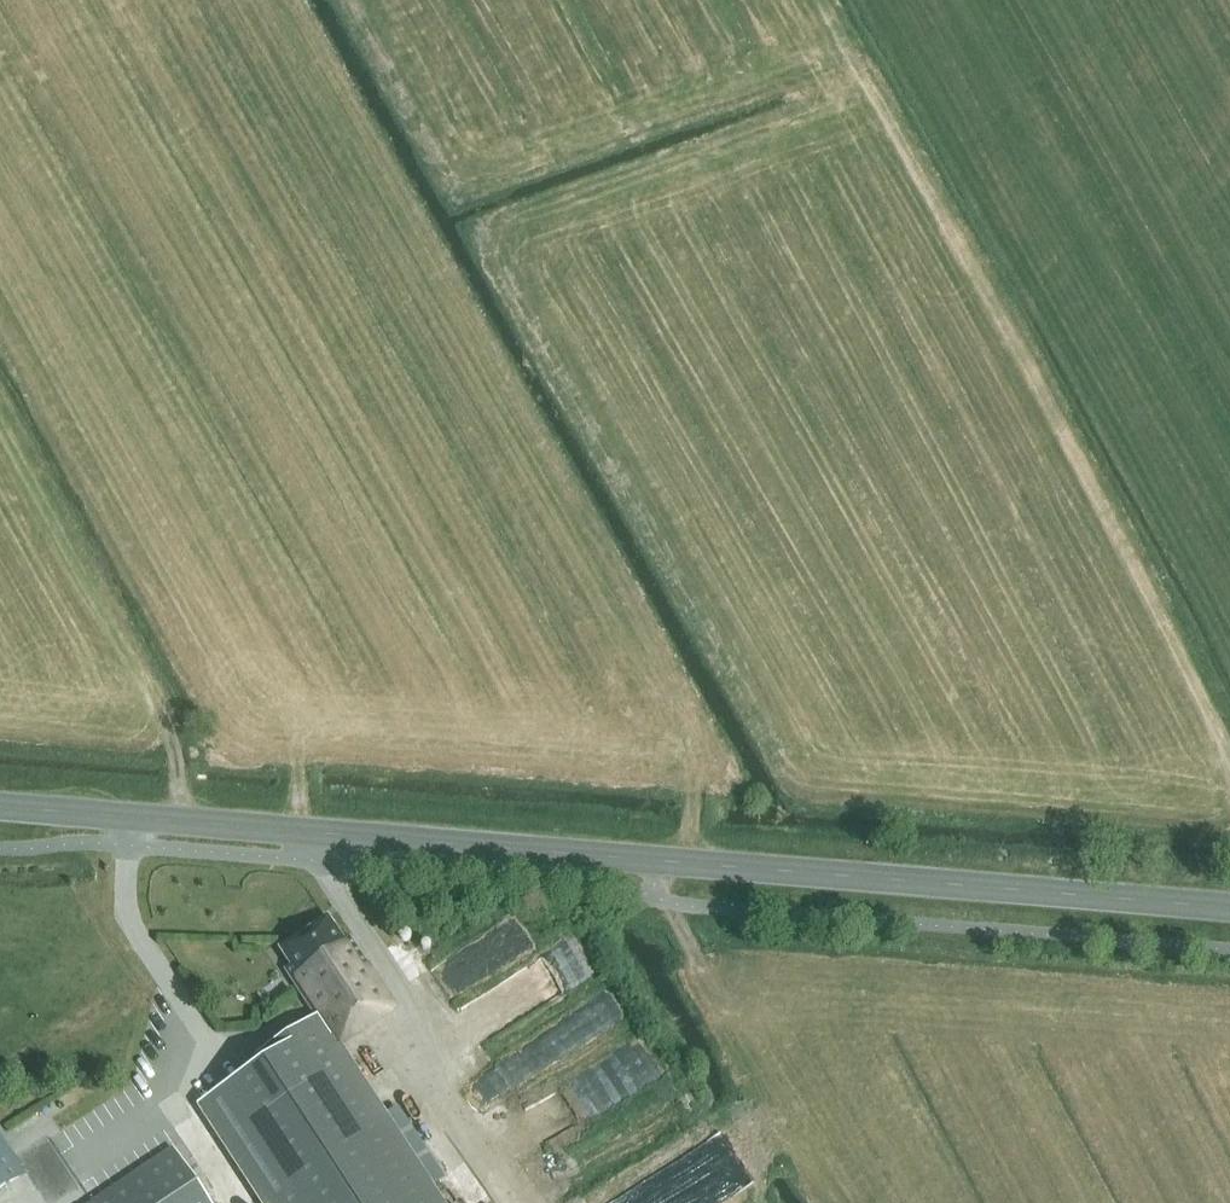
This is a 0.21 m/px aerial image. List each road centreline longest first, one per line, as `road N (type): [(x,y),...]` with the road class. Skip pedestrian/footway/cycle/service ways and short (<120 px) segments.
road 1 (tertiary): [(0,805),(1229,912)]

